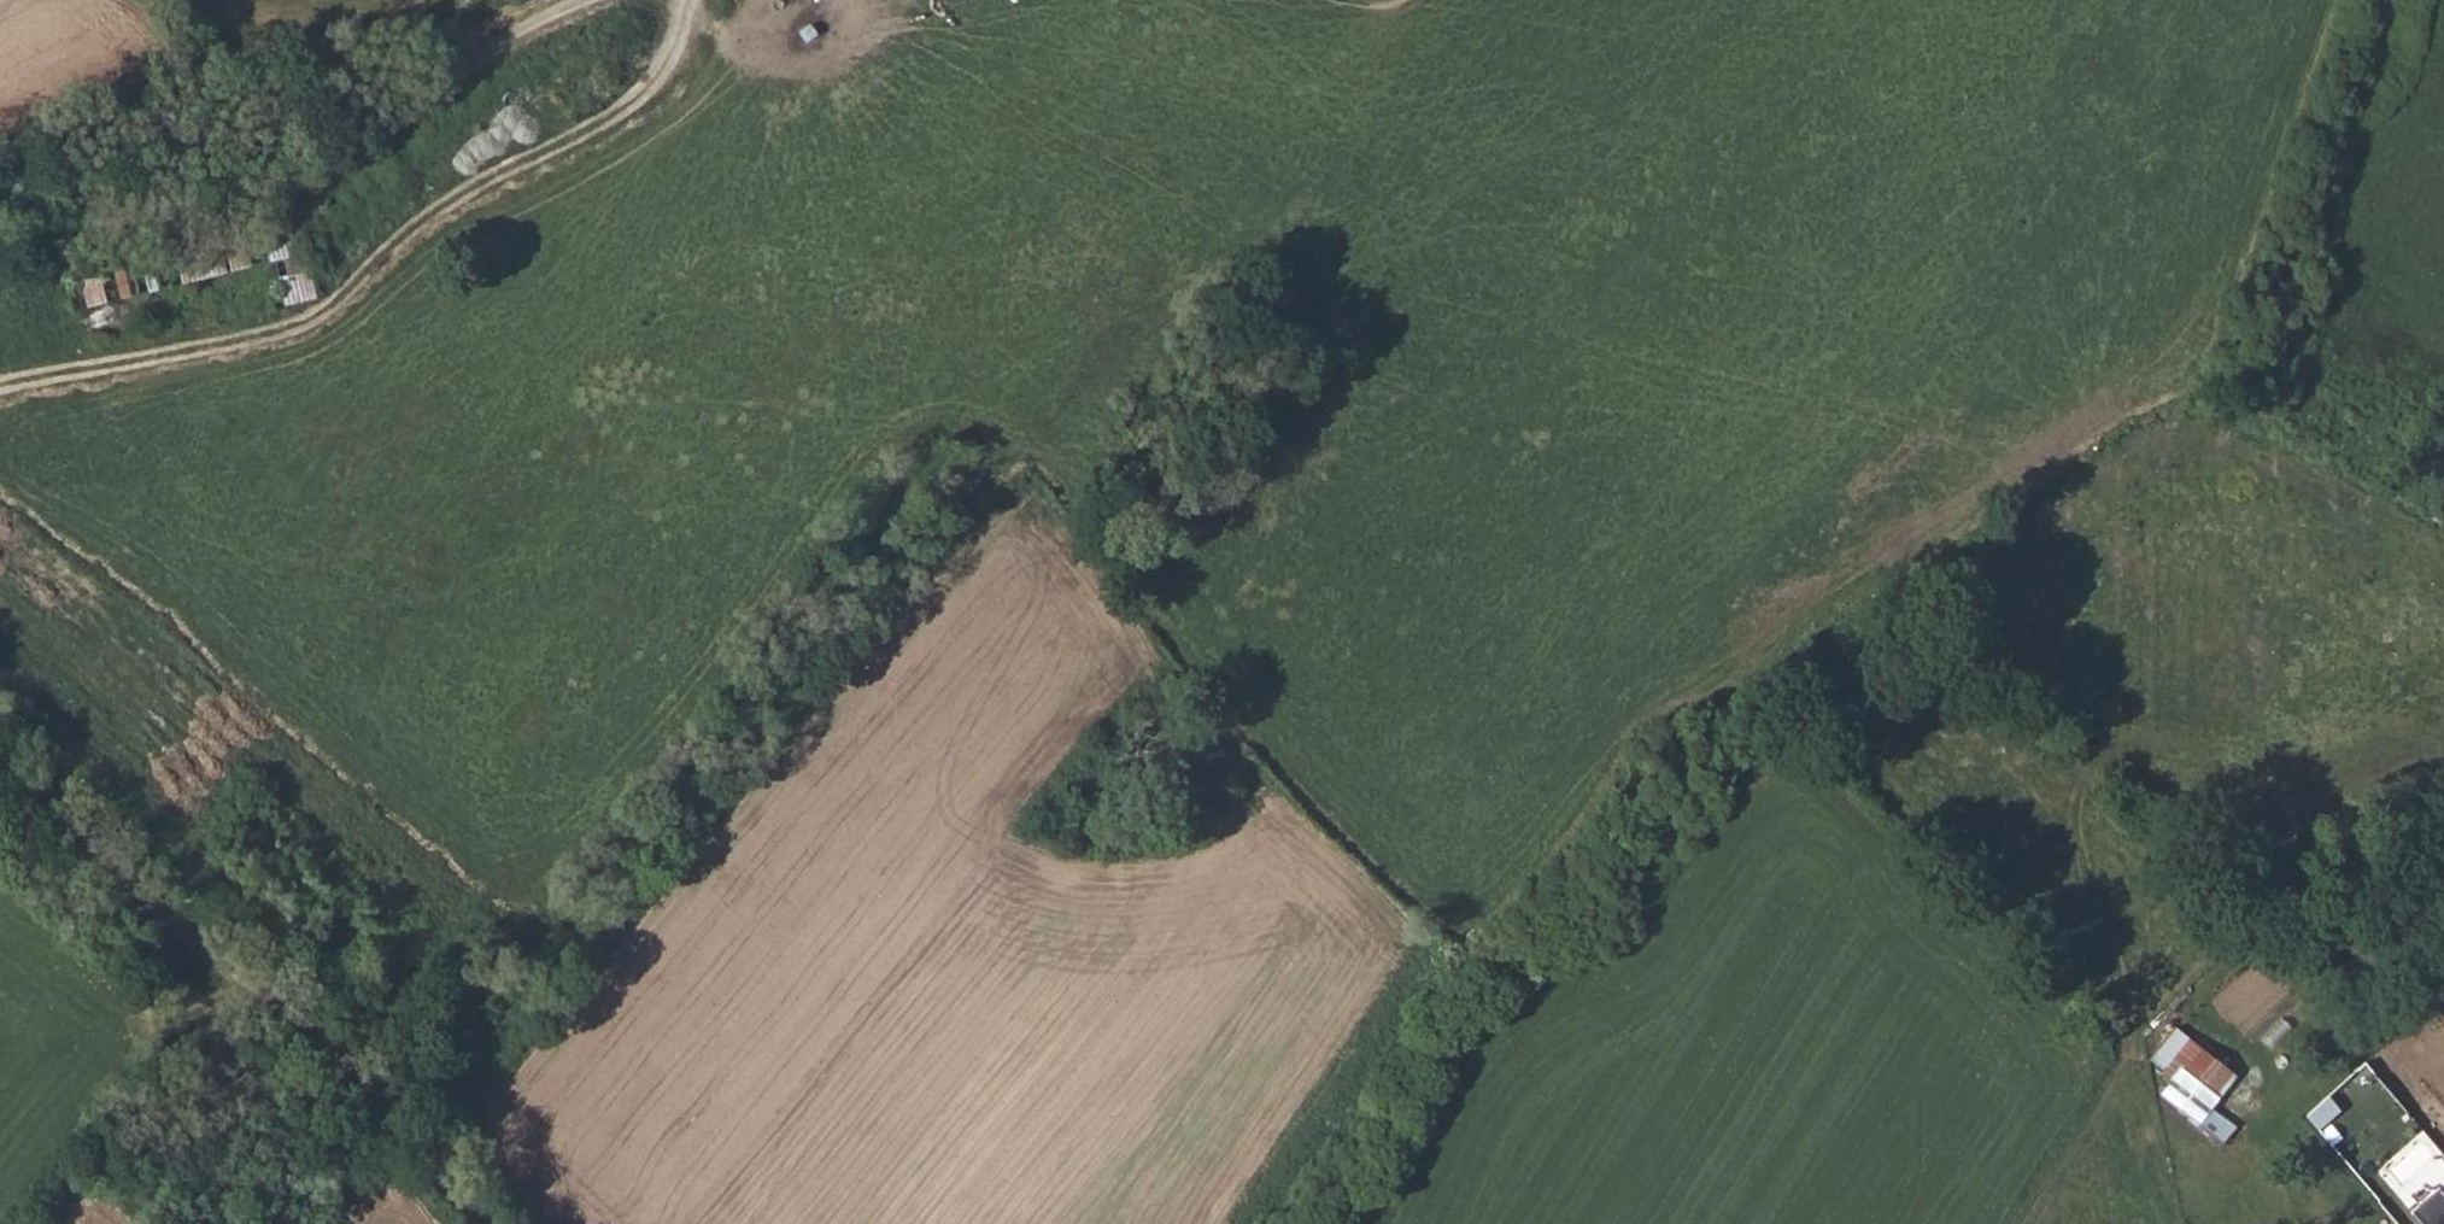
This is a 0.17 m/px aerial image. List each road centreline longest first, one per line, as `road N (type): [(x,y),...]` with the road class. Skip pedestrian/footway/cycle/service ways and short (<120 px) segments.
road 1 (track): [(493,1223),(320,1030),(185,931),(0,749)]
road 2 (track): [(0,239),(342,174),(516,31),(589,0)]

